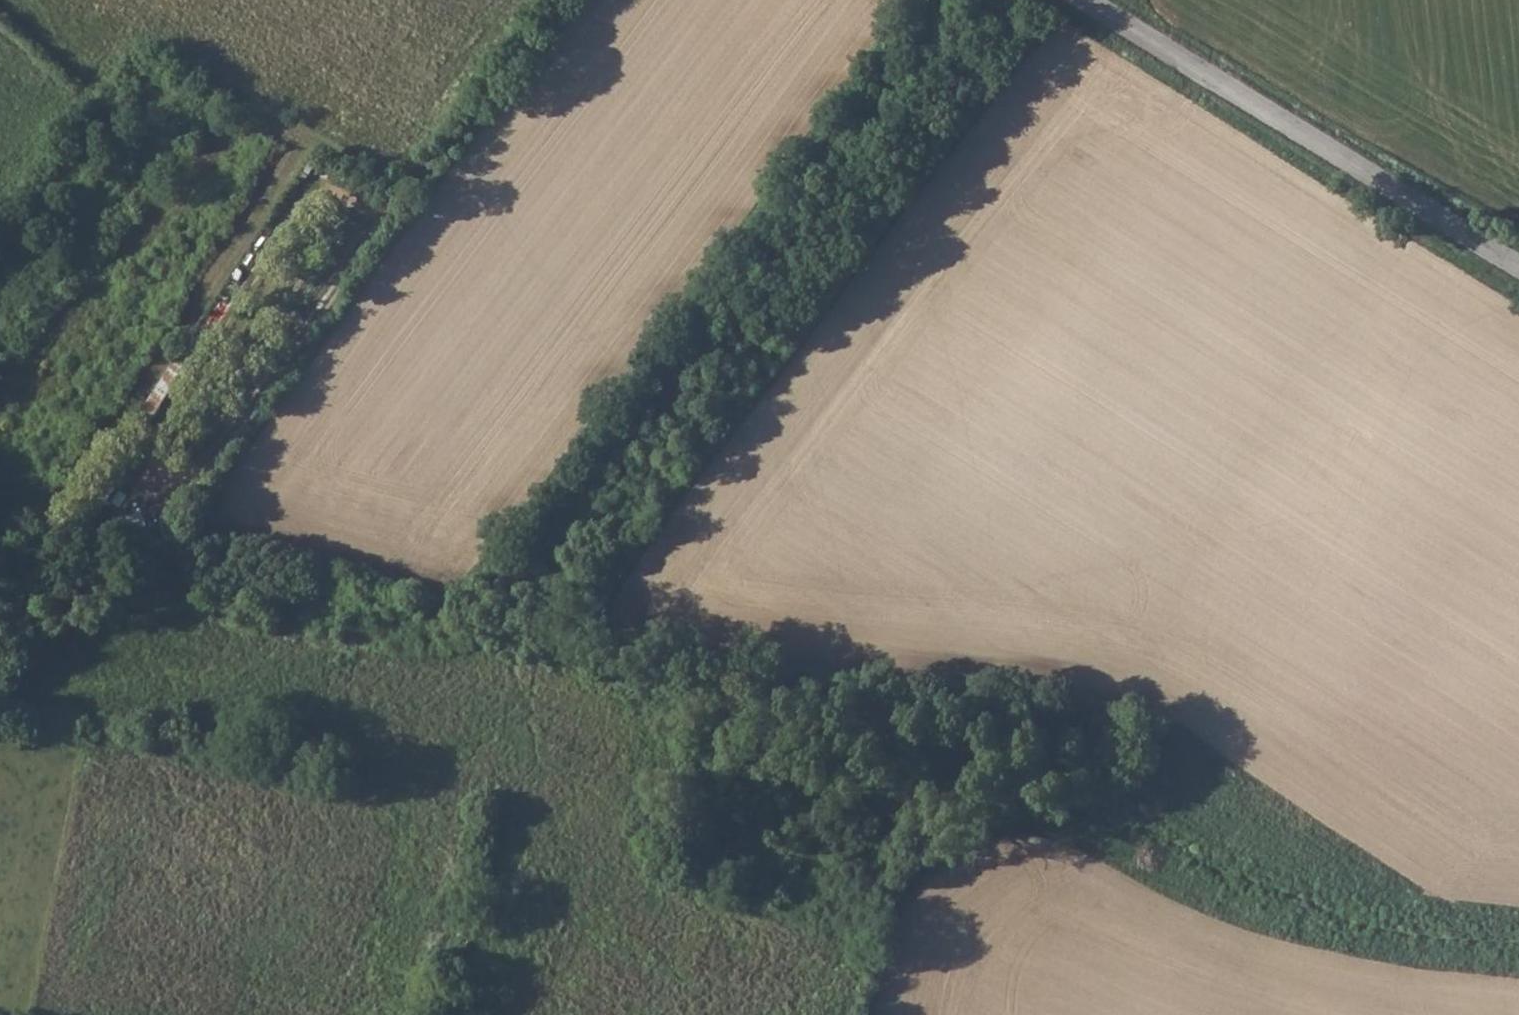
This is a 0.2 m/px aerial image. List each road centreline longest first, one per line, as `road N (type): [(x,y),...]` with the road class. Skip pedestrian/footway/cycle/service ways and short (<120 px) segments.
road 1 (tertiary): [(1087,0),(1518,268)]
road 2 (track): [(550,0),(324,299)]

